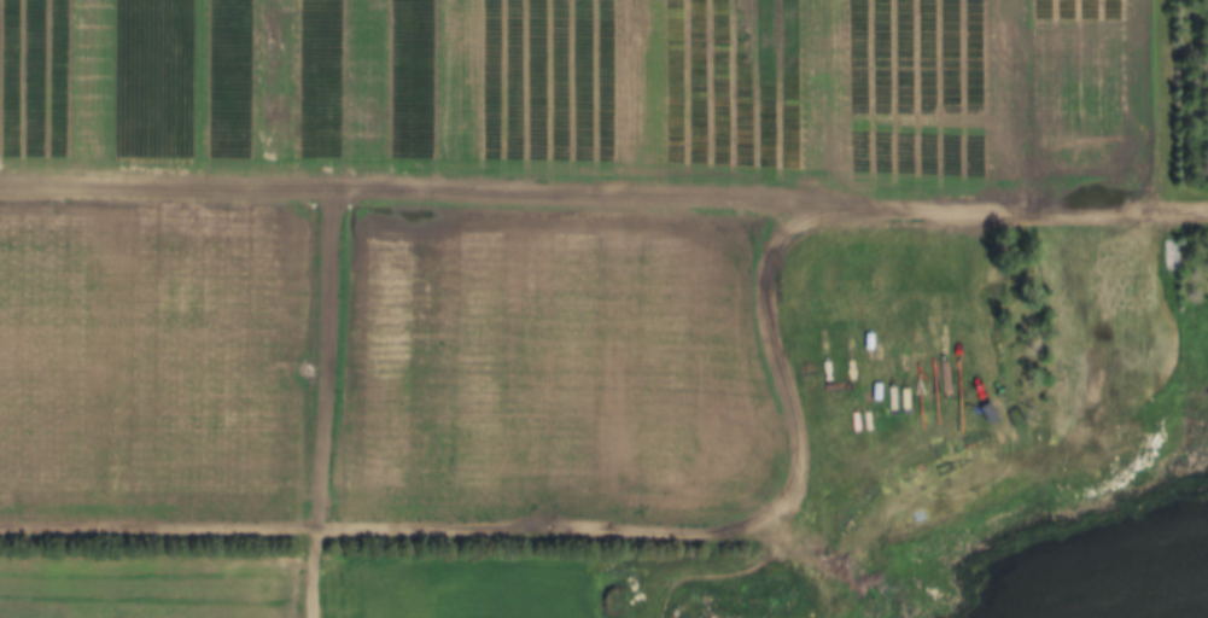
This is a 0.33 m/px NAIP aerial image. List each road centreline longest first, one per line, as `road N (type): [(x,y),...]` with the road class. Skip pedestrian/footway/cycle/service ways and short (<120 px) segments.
road 1 (track): [(1177,209),(819,211),(806,218),(786,262),(798,345),(800,492),(793,511),(760,536),(0,530)]
road 2 (track): [(760,536),(879,531),(1052,456),(1073,439),(1103,383),(1111,287),(1122,257),(1150,220),(1177,209)]
road 3 (track): [(181,531),(184,0)]
road 4 (track): [(1207,431),(1052,456)]

